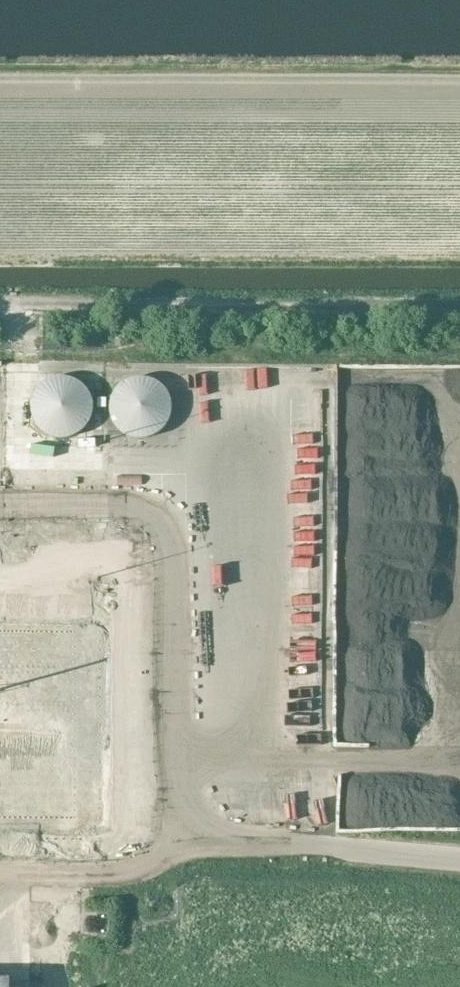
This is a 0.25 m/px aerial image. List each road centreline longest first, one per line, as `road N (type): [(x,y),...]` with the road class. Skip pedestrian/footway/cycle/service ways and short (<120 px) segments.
road 1 (track): [(459,306),(0,304)]

